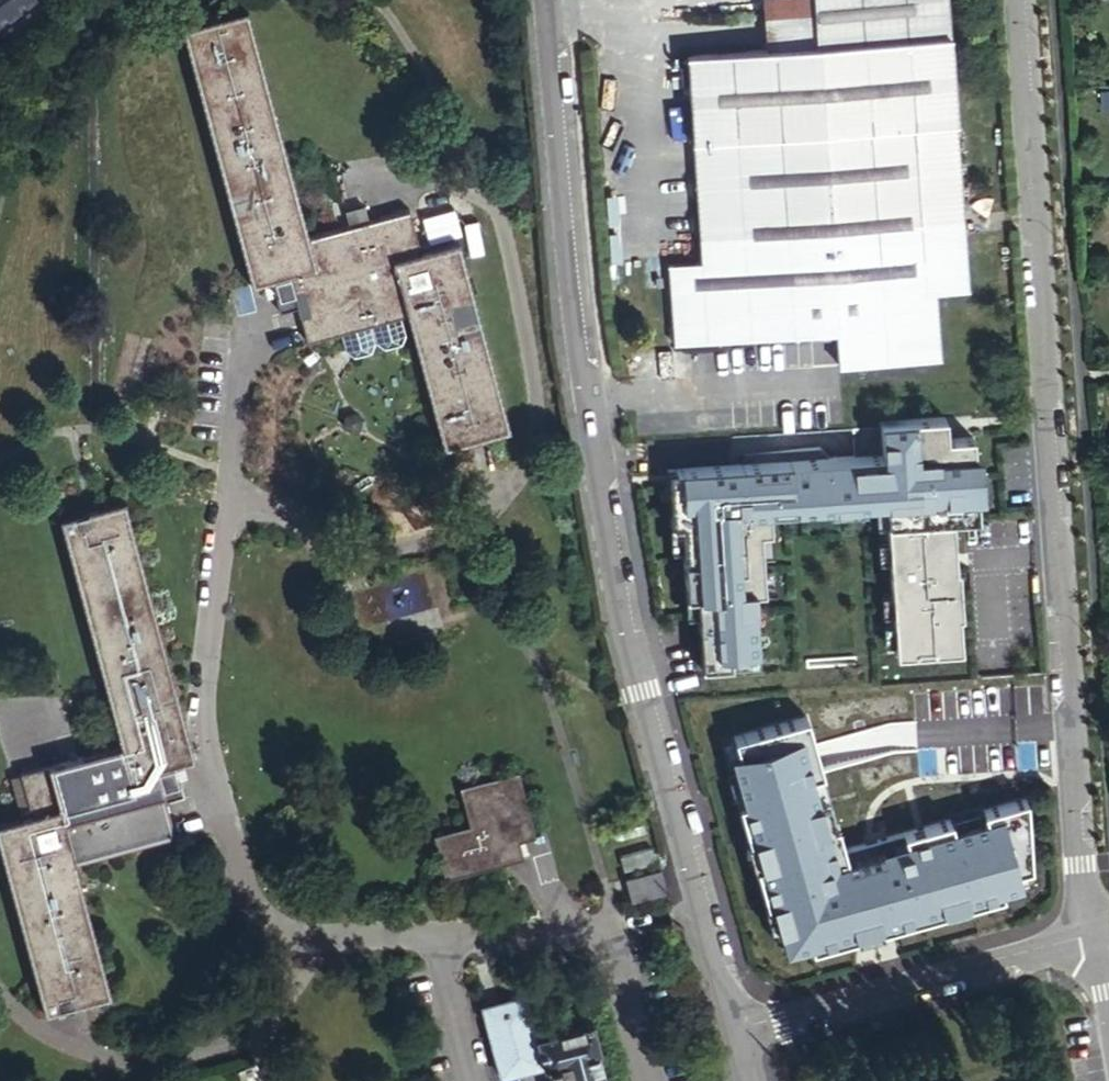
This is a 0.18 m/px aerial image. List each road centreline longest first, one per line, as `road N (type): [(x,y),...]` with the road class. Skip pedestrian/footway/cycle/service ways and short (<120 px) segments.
road 1 (unclassified): [(738,1028),(622,634),(576,361),(541,0)]
road 2 (residential): [(1021,0),(1093,936)]
road 3 (unclassified): [(738,1028),(1093,936)]

